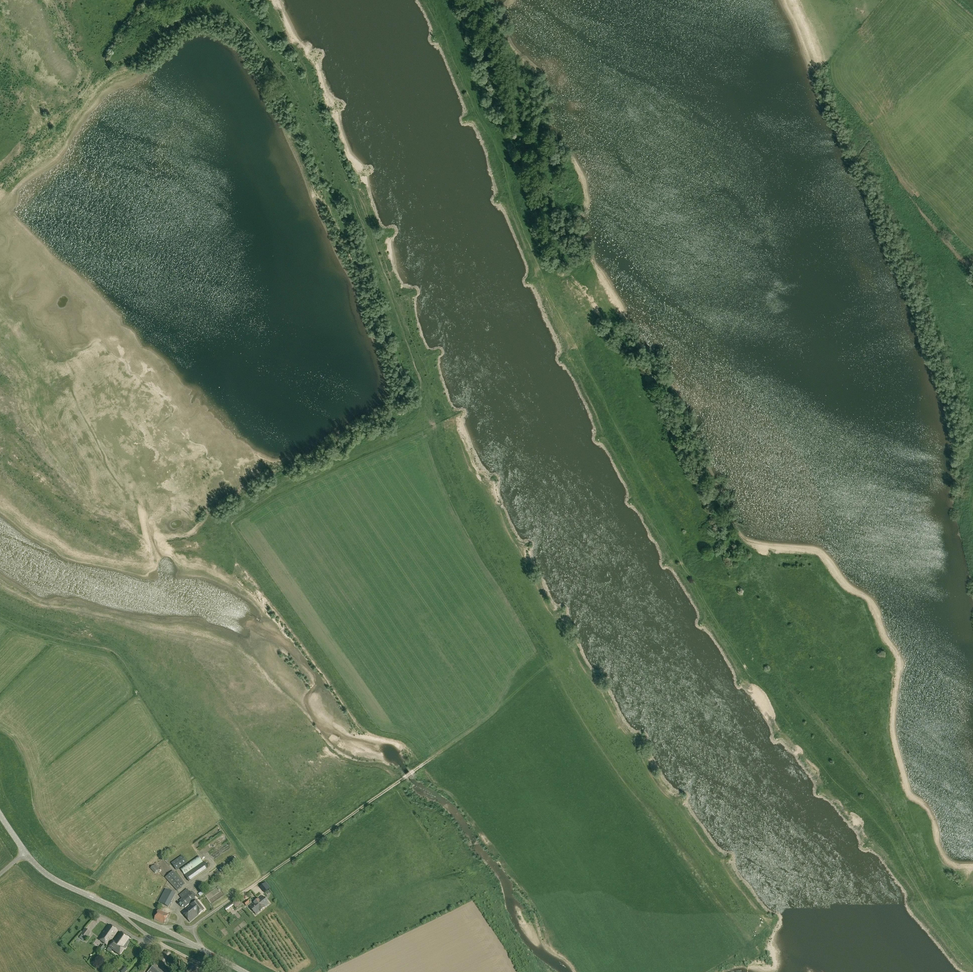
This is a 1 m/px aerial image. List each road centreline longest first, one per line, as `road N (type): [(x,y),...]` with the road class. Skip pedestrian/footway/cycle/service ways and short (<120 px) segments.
road 1 (tertiary): [(117,909),(47,876),(0,815)]

